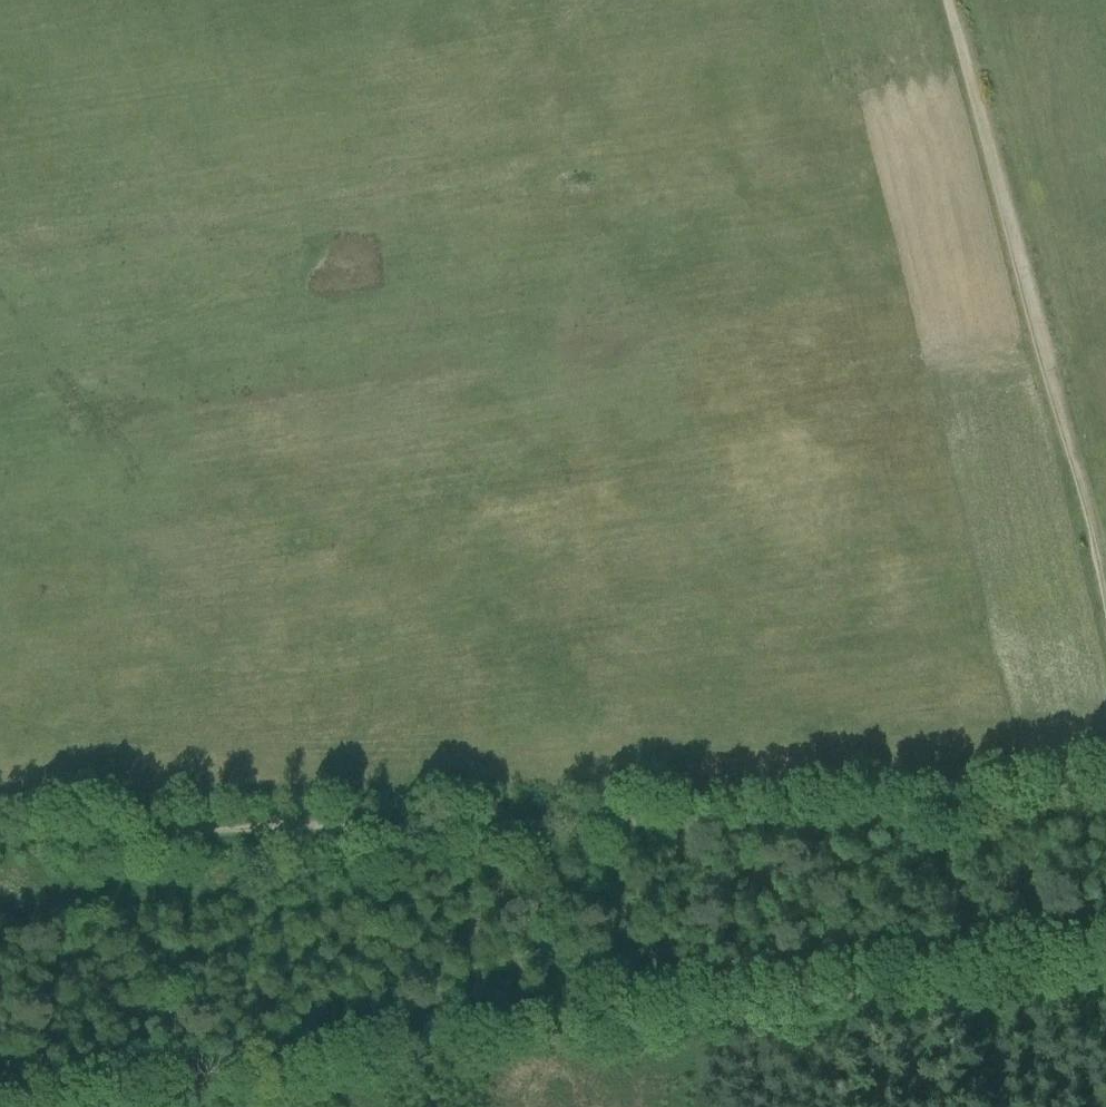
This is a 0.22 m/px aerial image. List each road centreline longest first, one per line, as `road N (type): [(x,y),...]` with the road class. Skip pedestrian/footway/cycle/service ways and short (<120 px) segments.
road 1 (track): [(0,829),(751,817),(1105,765)]
road 2 (track): [(1105,582),(951,0)]

